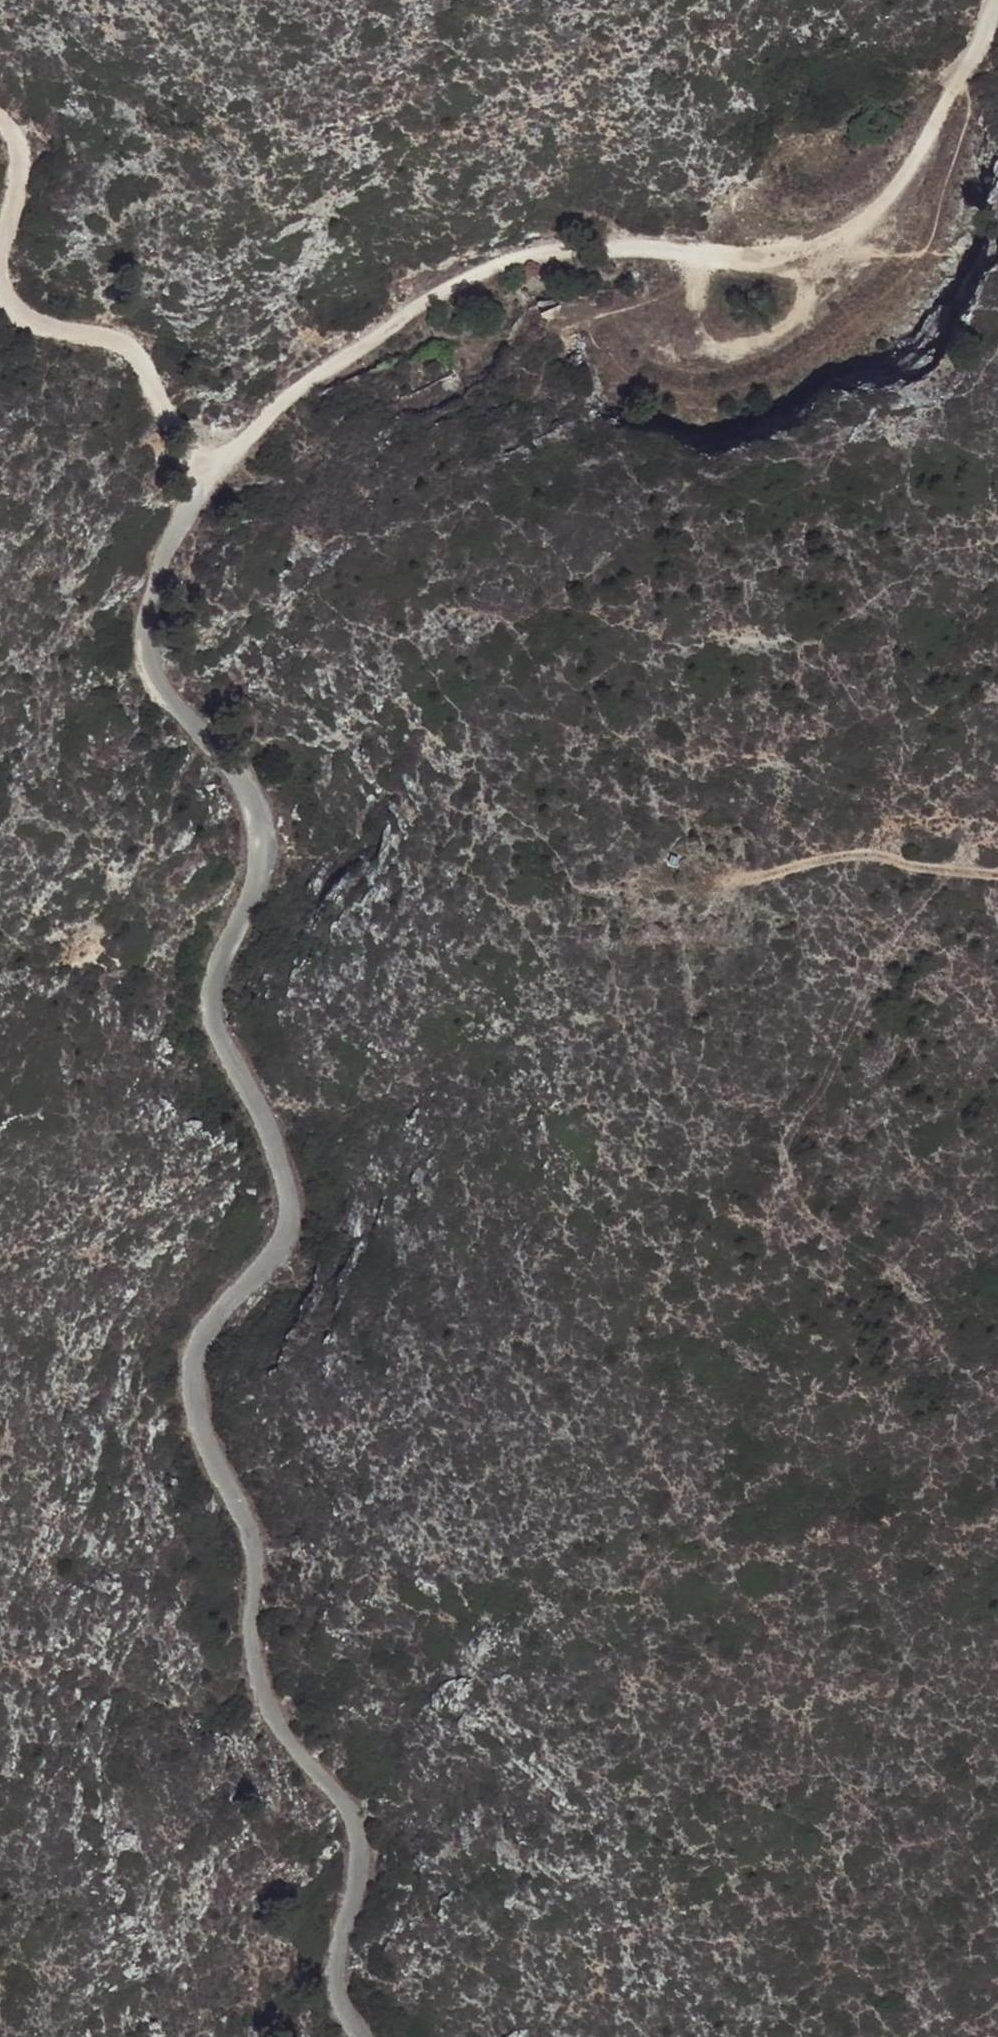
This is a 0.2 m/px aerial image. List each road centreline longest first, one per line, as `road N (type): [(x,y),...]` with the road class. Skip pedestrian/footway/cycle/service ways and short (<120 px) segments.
road 1 (track): [(0,272),(22,319),(145,359),(212,472)]
road 2 (track): [(997,874),(925,869),(862,851),(754,878)]
road 3 (track): [(0,117),(19,150),(0,236)]

